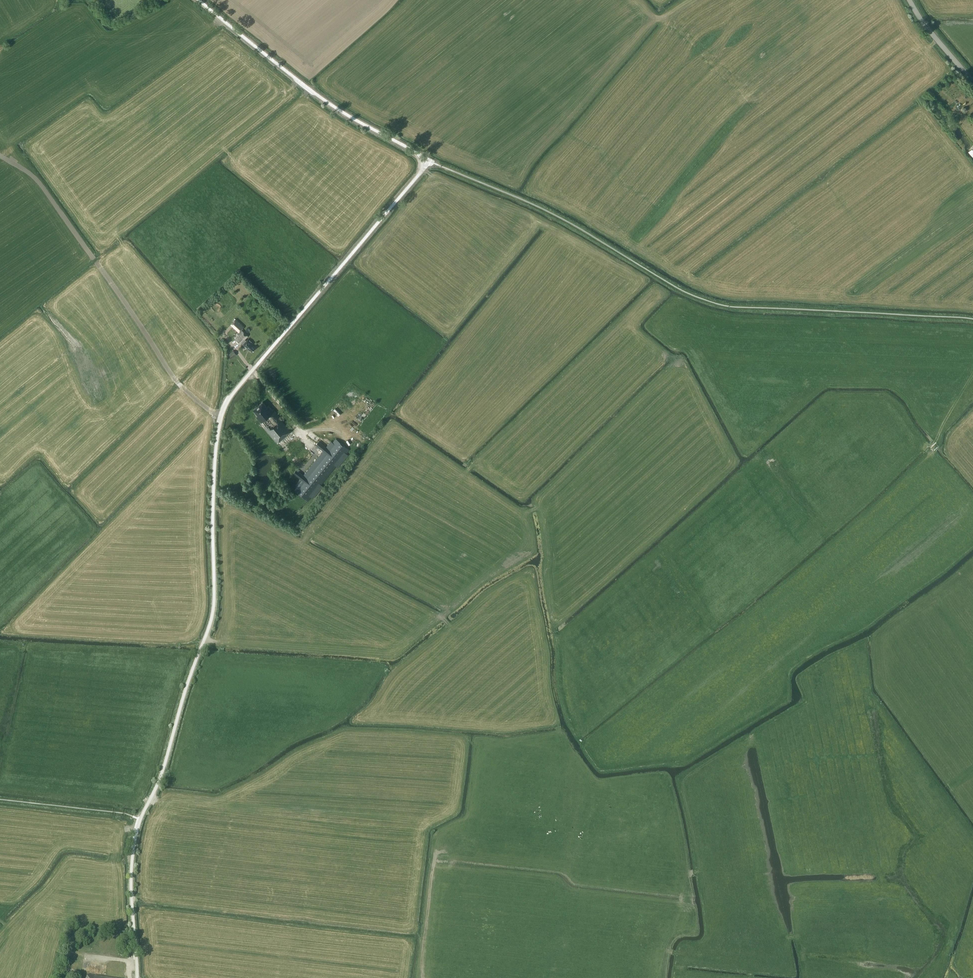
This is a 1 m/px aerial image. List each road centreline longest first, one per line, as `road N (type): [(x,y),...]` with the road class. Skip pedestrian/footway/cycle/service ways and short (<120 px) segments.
road 1 (unclassified): [(137,977),(134,846),(212,616),(215,455),(225,408),(424,163),(316,94),(199,0)]

